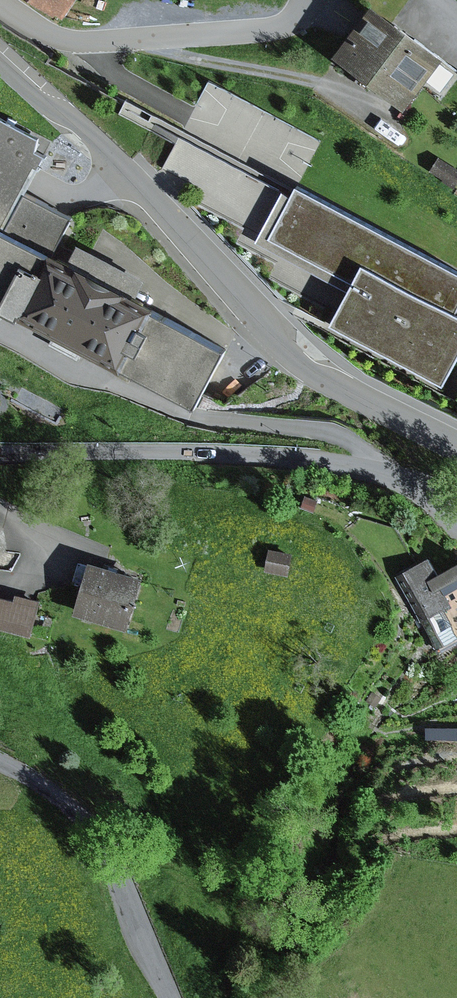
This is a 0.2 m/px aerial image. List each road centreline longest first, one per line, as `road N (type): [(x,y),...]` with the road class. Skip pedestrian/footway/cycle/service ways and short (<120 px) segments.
road 1 (unclassified): [(0,62),(44,106),(78,123),(284,349),(321,380),(456,446)]
road 2 (unclassified): [(456,522),(410,481),(339,462),(0,453)]
road 3 (residential): [(0,6),(53,38),(78,43),(282,28),(310,0)]
road 4 (unclassified): [(0,761),(73,807),(100,835),(171,997)]

